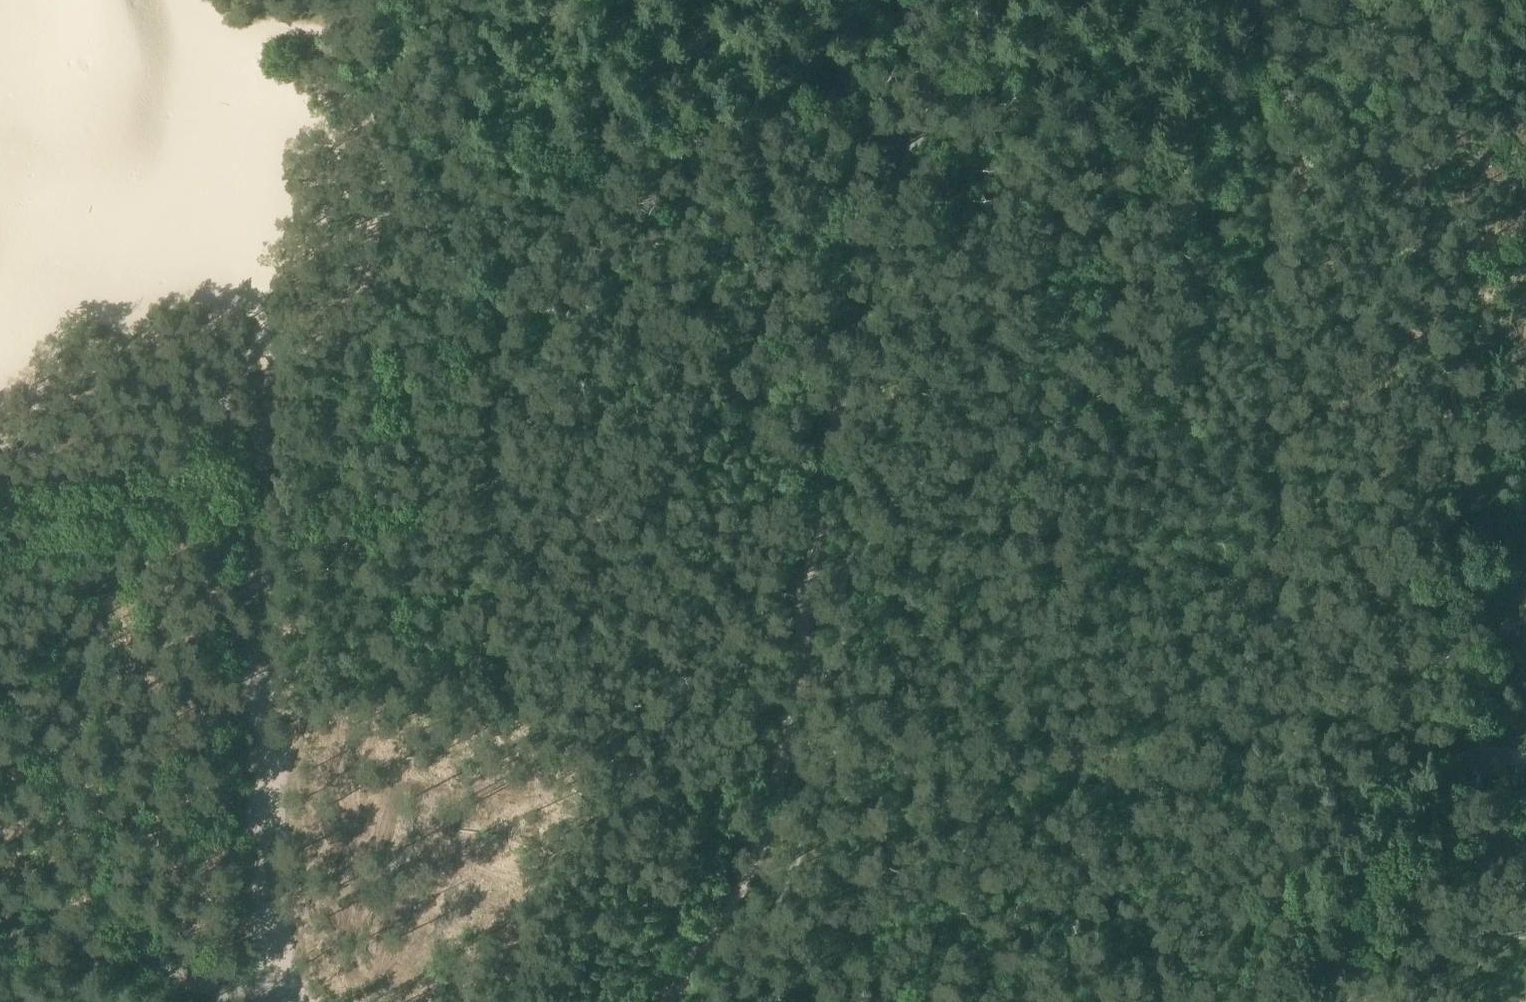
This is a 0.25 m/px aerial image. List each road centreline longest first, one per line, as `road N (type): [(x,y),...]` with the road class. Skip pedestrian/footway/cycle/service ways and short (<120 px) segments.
road 1 (track): [(859,0),(862,145),(846,341),(788,709),(768,806),(658,1001)]
road 2 (track): [(0,919),(266,1001)]

